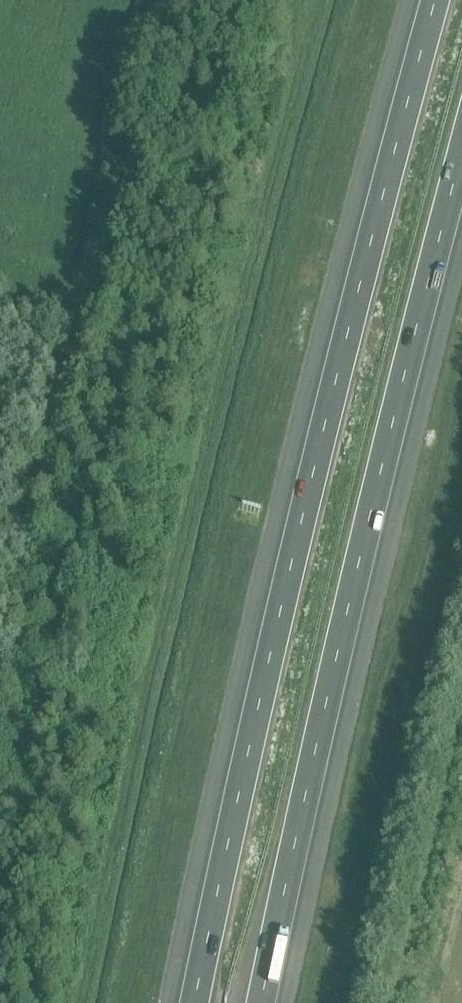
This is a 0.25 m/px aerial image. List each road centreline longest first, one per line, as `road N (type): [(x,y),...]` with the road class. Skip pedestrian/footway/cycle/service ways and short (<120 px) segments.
road 1 (motorway): [(434,0),(330,396),(193,1002)]
road 2 (motorway): [(269,1002),(461,192)]

